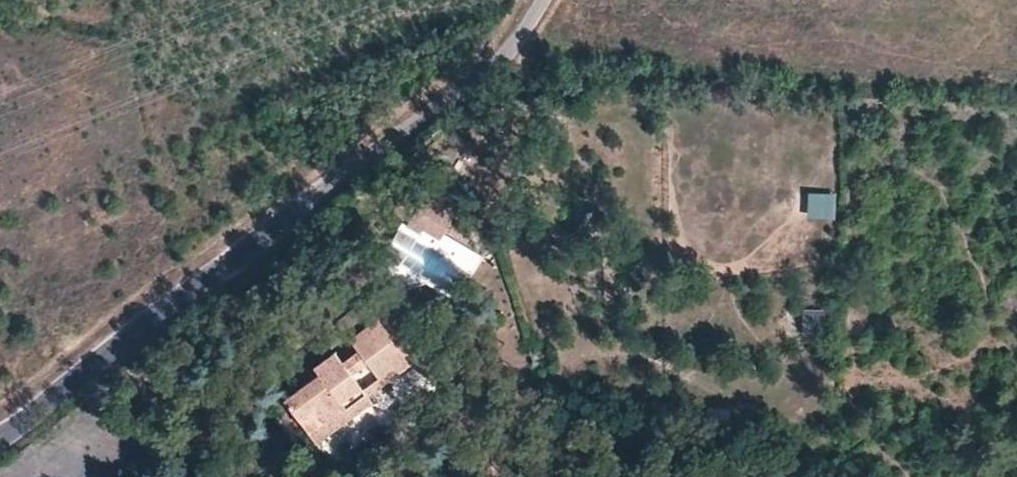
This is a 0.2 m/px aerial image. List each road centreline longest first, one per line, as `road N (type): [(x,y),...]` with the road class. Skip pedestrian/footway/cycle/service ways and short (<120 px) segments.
road 1 (unclassified): [(553,0),(516,62),(0,432)]

